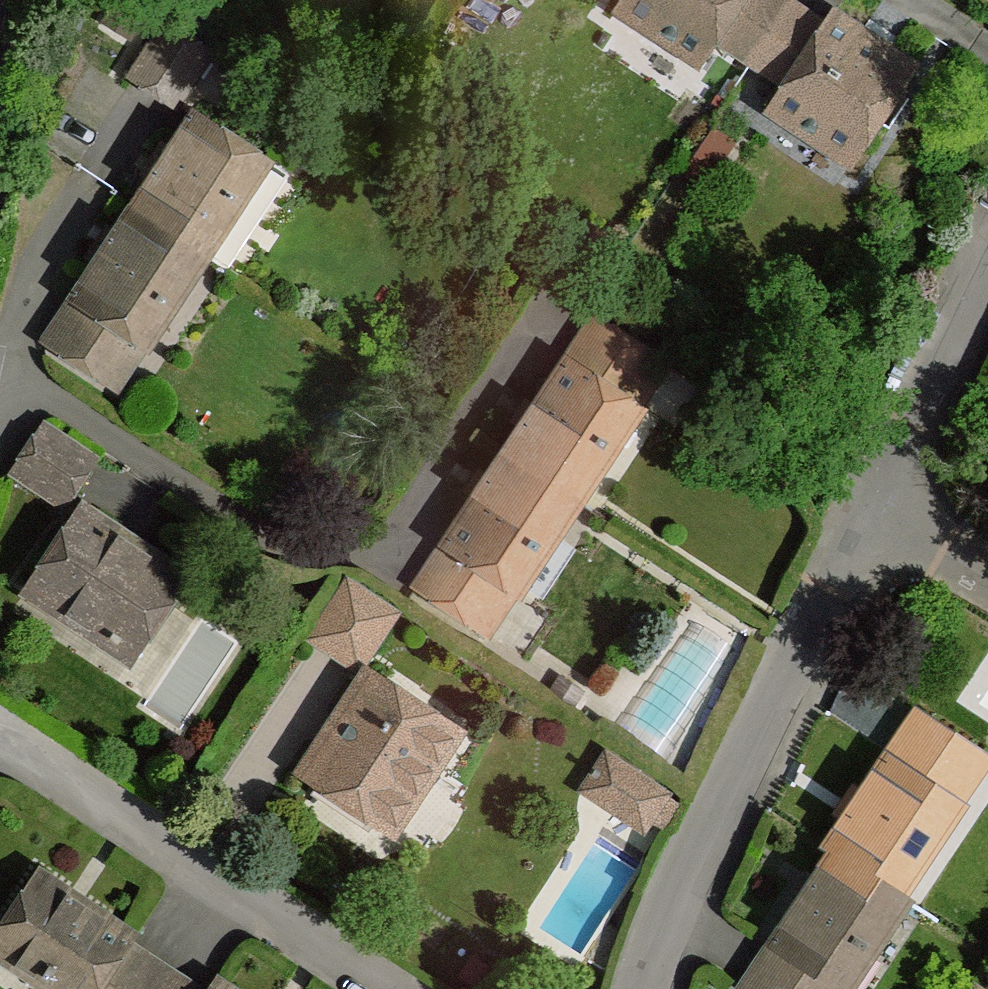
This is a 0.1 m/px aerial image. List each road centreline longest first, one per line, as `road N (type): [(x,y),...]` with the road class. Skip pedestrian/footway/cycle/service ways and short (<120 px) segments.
road 1 (residential): [(651,988),(697,850),(876,504)]
road 2 (residential): [(0,733),(392,988)]
road 3 (residential): [(876,504),(987,267)]
road 4 (residential): [(876,504),(987,569)]

